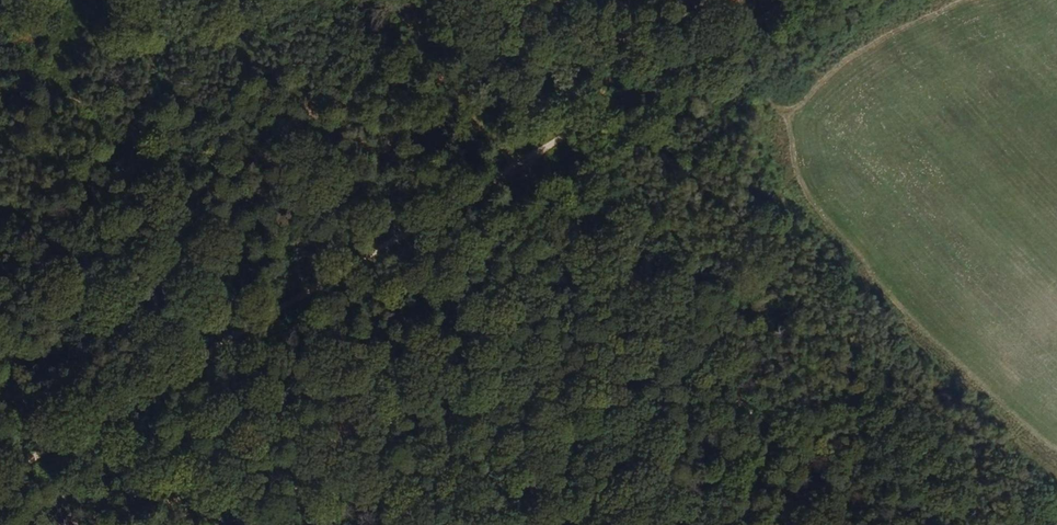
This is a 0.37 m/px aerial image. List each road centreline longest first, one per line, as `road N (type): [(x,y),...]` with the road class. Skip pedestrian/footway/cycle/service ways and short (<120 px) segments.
road 1 (track): [(826,0),(0,493)]
road 2 (track): [(375,0),(862,524)]

